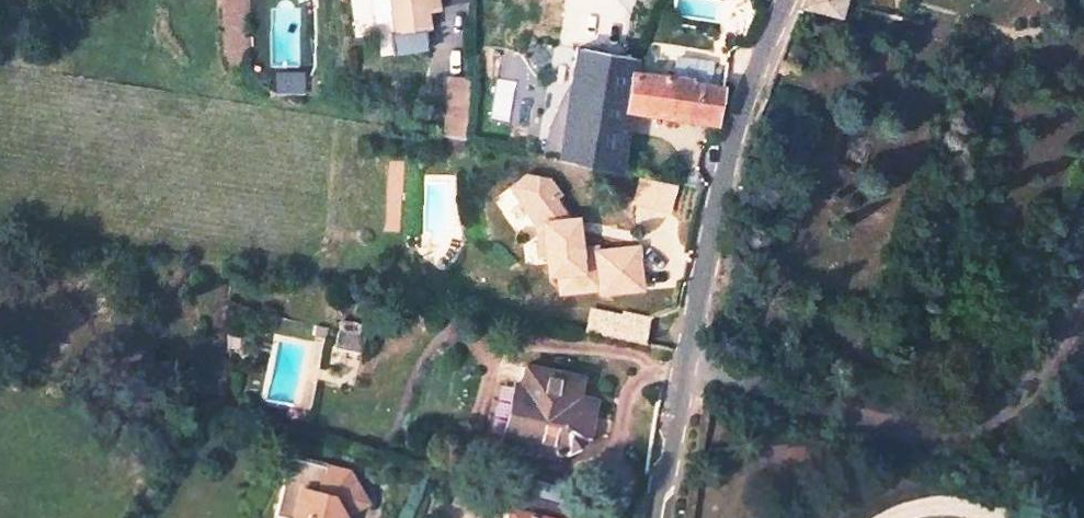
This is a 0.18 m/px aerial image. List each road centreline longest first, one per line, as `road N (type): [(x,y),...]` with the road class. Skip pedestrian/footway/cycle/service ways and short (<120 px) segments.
road 1 (residential): [(782,0),(681,367),(656,517)]

